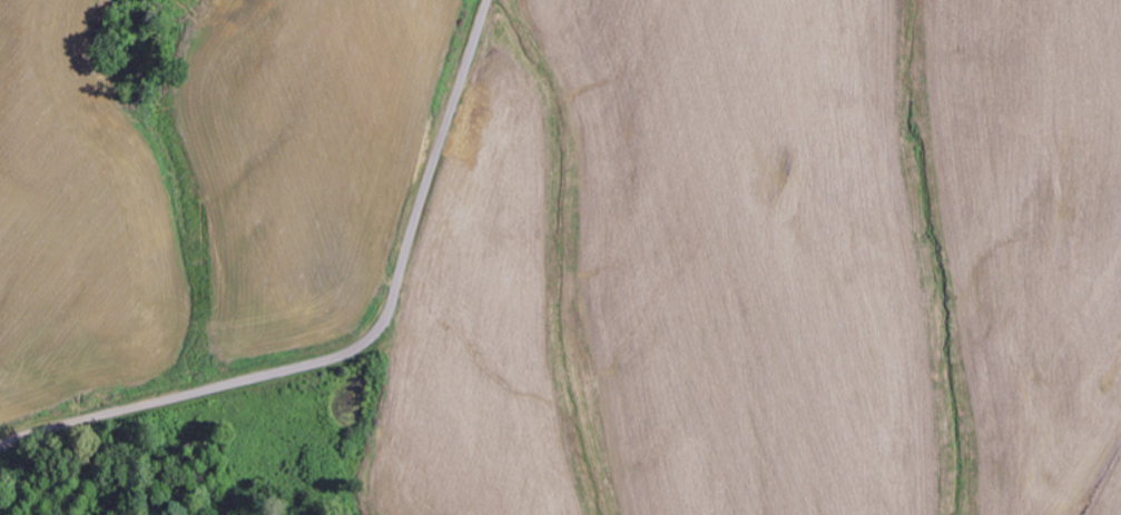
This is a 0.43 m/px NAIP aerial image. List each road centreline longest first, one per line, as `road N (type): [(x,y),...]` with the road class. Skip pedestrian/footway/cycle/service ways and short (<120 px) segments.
road 1 (residential): [(0,448),(59,424),(325,359),(372,336),(395,294),(488,0)]

